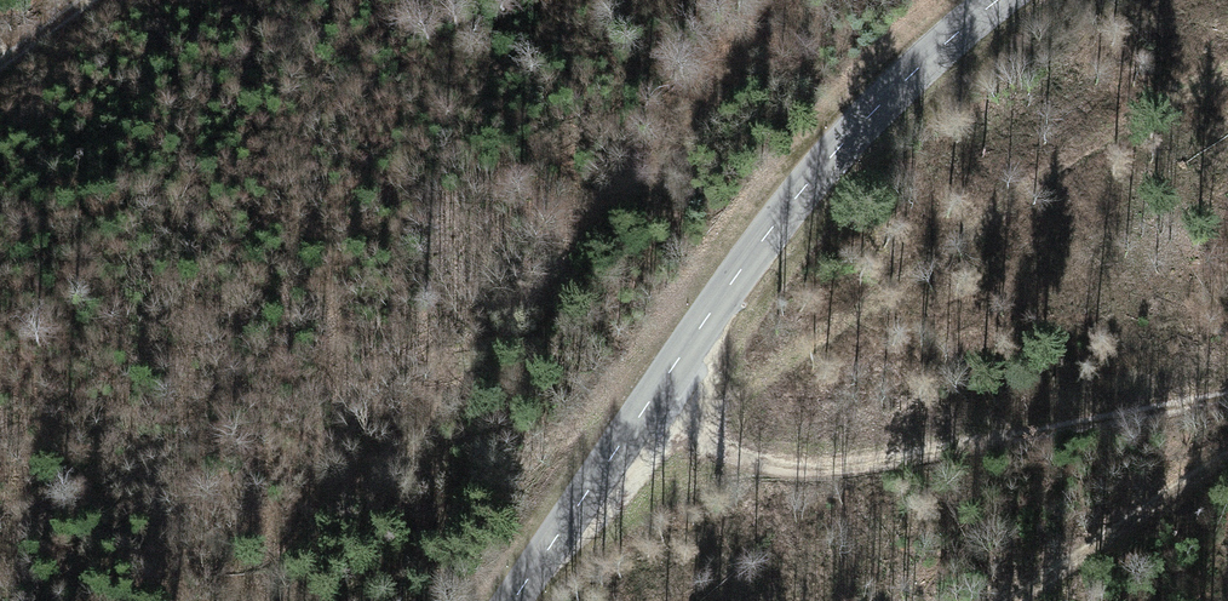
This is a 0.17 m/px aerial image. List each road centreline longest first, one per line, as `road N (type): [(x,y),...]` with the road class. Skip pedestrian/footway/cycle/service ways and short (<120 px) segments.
road 1 (tertiary): [(998,0),(870,115),(772,227),(513,600)]
road 2 (track): [(654,396),(743,460),(806,470),(1227,395)]
road 3 (track): [(1010,600),(1227,462)]

